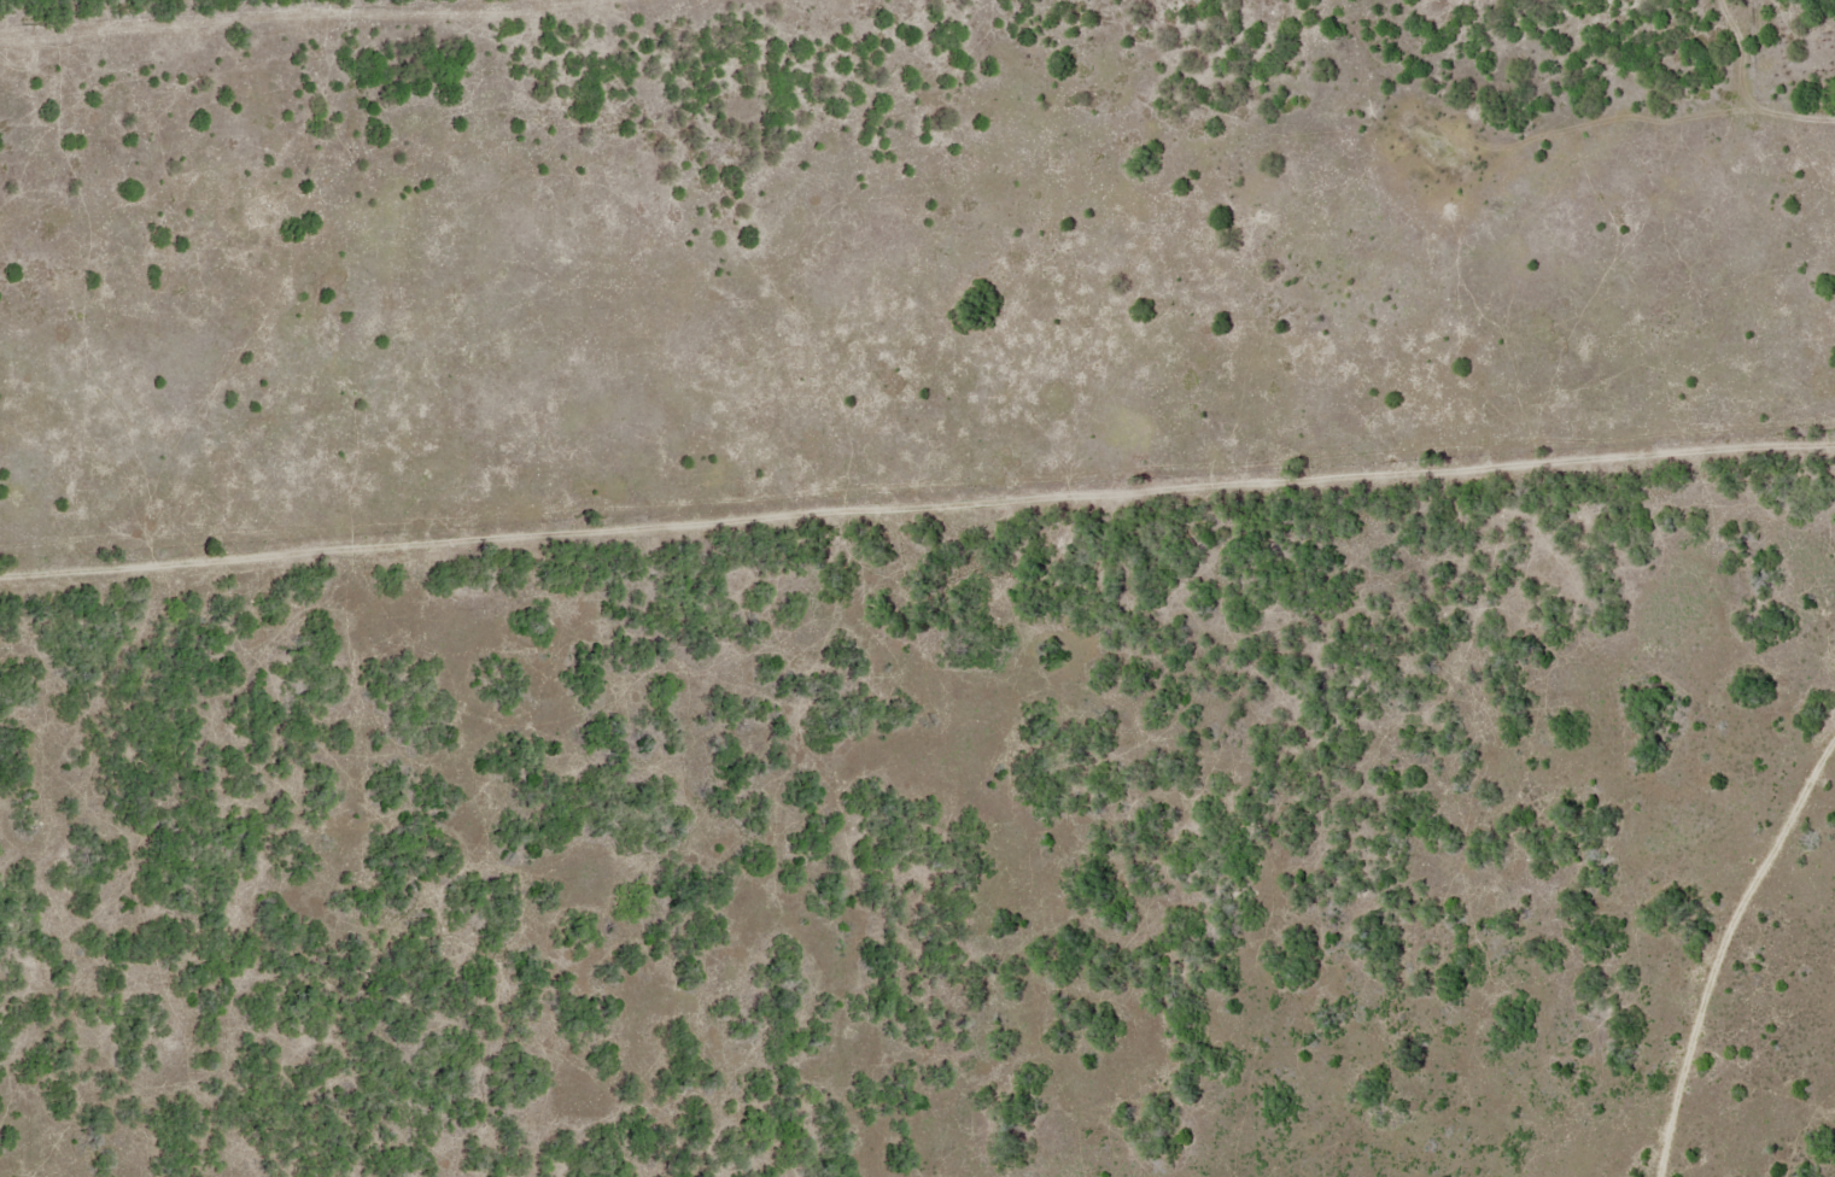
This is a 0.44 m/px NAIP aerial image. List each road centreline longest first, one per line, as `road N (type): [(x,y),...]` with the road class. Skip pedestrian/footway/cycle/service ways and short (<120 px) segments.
road 1 (residential): [(1834,723),(1771,828),(1690,1002),(1653,1176)]

